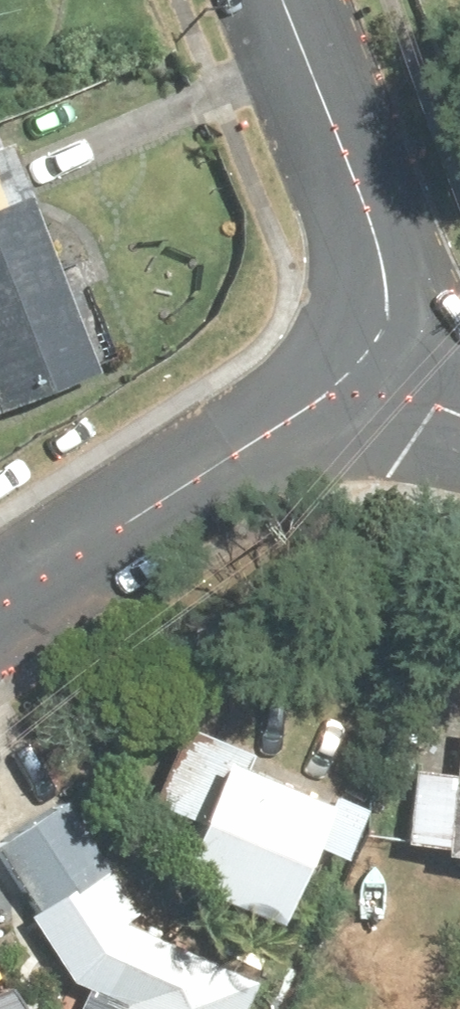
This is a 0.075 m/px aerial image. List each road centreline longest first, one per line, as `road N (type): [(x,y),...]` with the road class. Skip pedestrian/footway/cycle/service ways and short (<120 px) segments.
road 1 (residential): [(0,605),(368,365)]
road 2 (residential): [(368,365),(392,333),(392,272),(281,0)]

